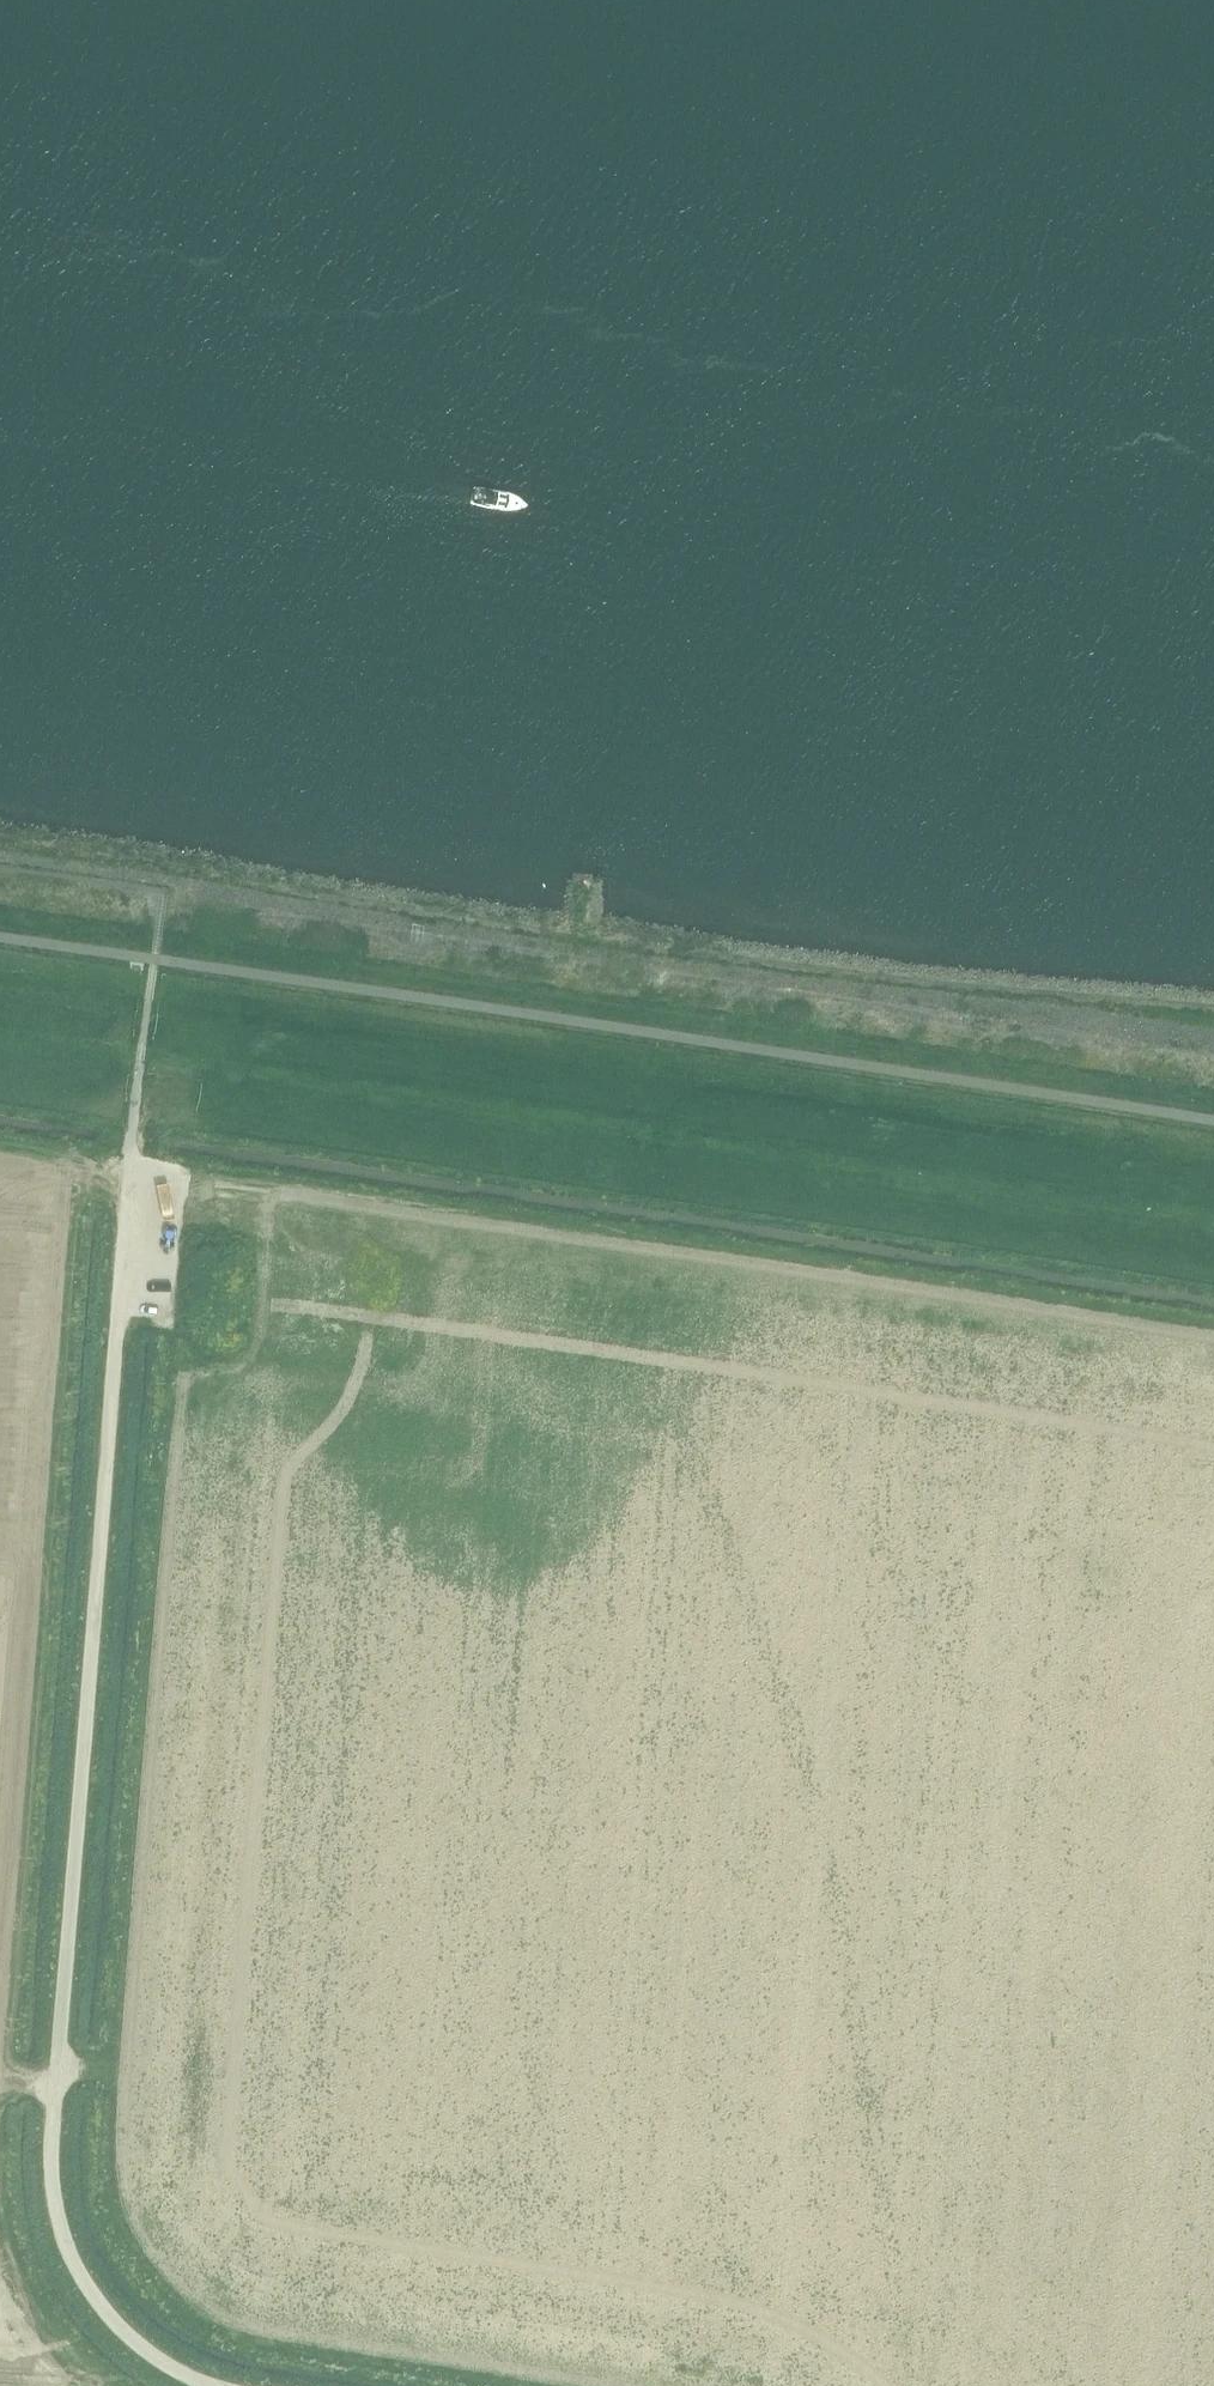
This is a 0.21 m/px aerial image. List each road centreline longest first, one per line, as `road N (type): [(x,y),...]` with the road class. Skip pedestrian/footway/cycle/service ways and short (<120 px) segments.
road 1 (unclassified): [(214,2385),(149,2352),(112,2318),(66,2244),(55,2199),(56,2100),(140,1067)]

